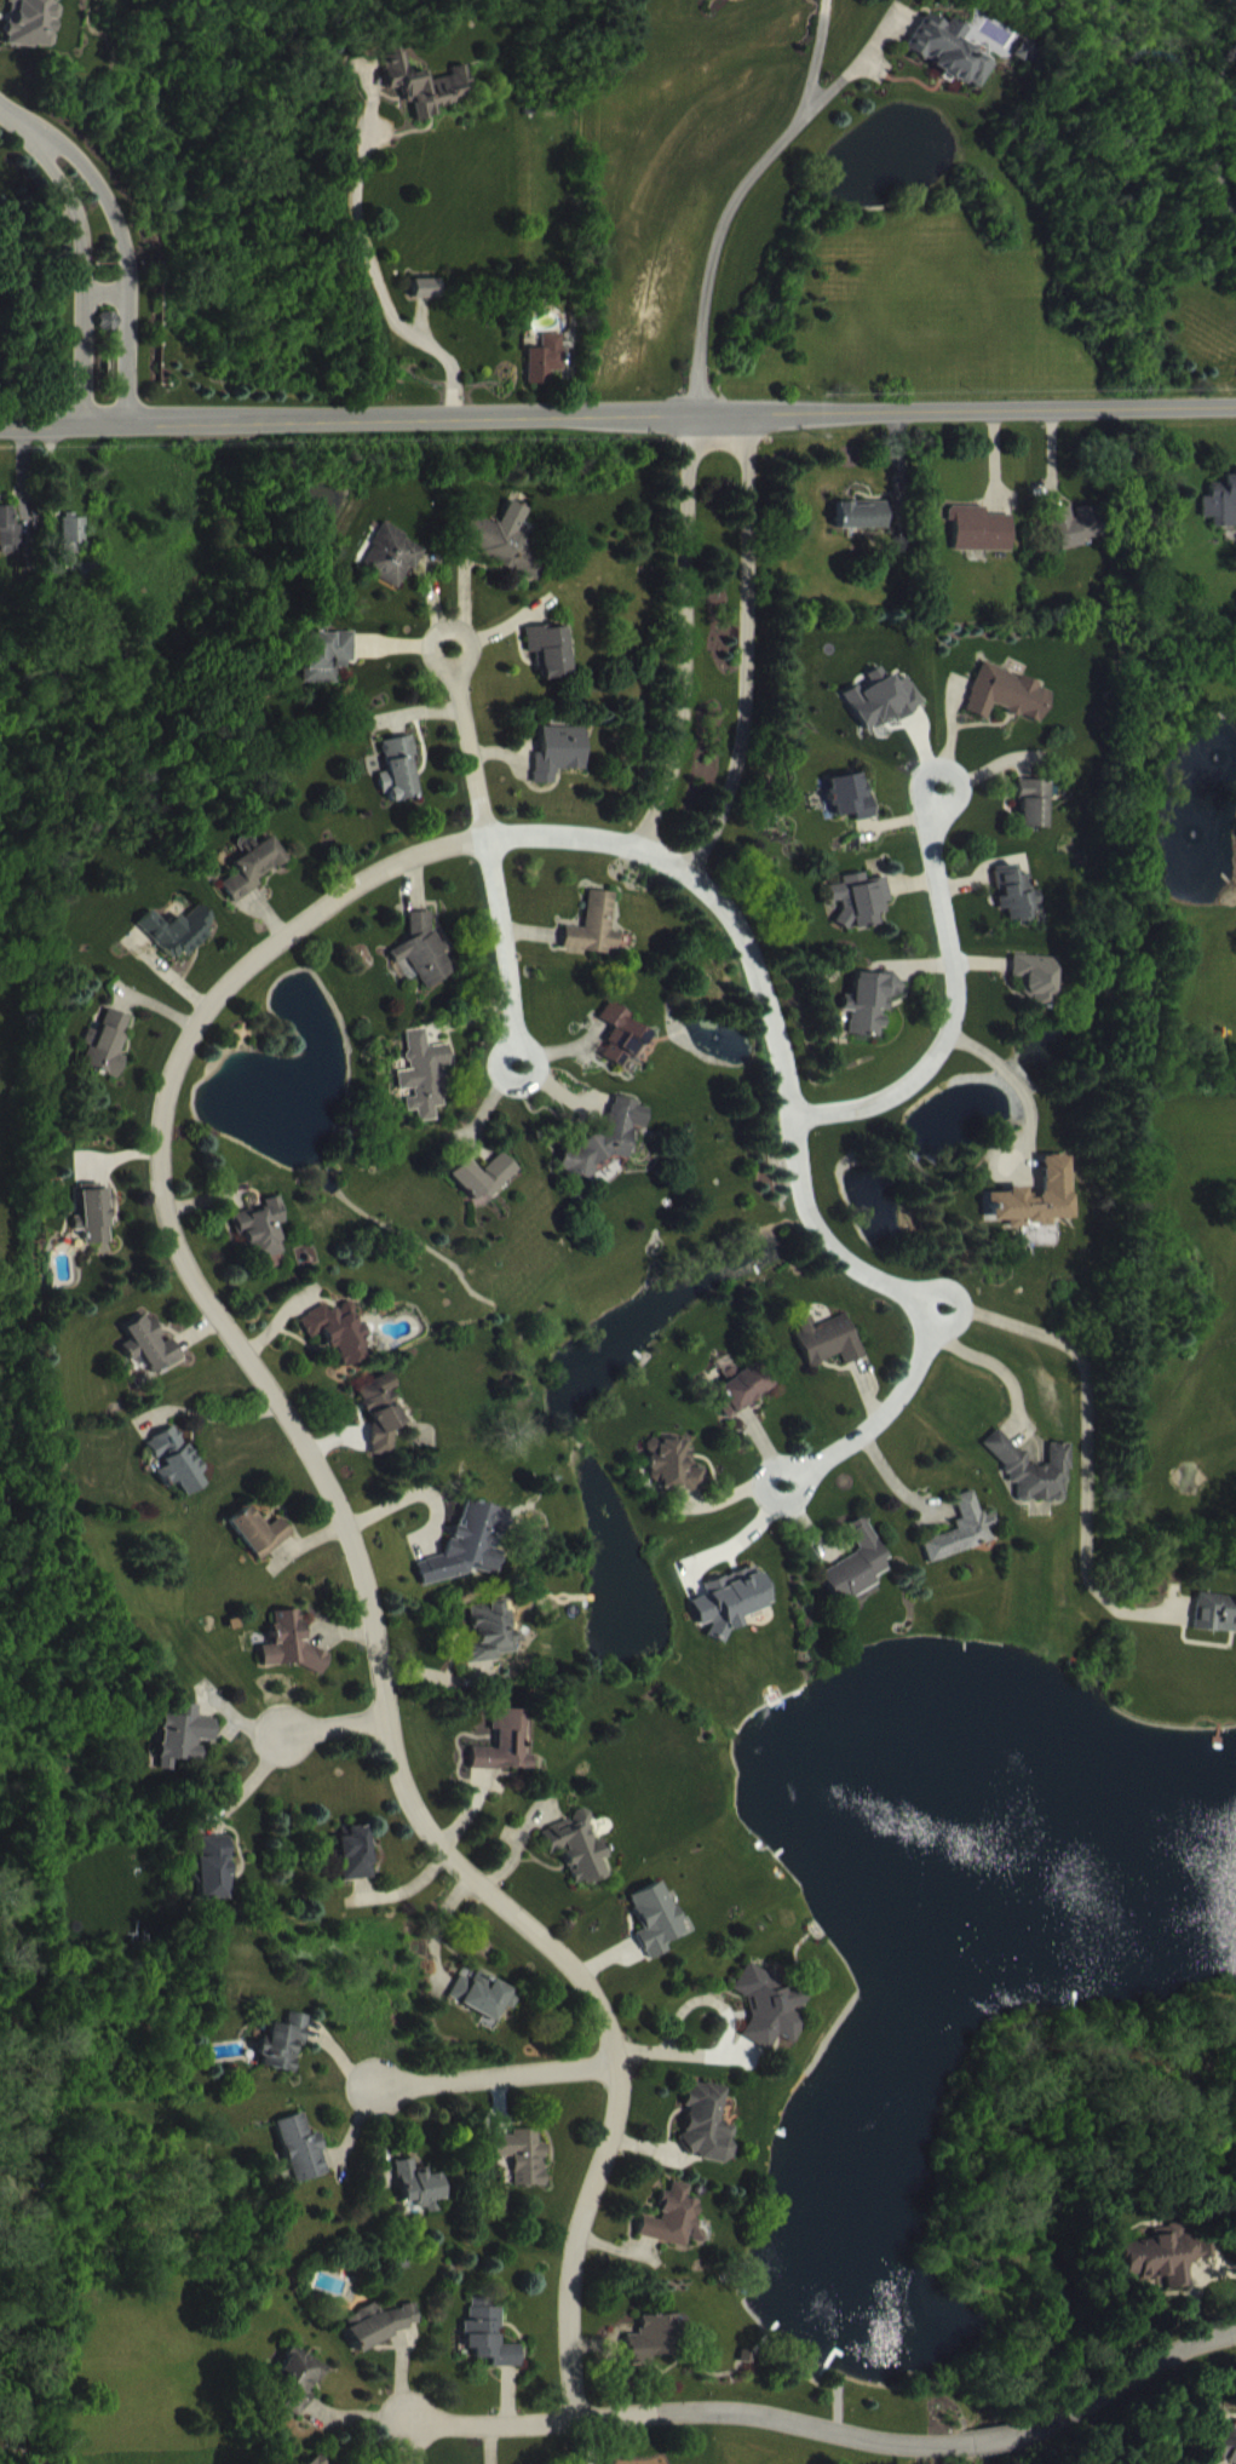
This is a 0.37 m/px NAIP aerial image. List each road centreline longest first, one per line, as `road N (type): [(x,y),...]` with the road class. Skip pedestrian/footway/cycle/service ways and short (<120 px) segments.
road 1 (residential): [(573,2419),(568,2273),(621,2129),(606,2026),(582,1987),(422,1834),(376,1718),(381,1672),(345,1529),(314,1461),(168,1248),(156,1171),(159,1110),(188,1033),(236,972),(330,902),(393,873),(490,835),(529,831),(640,843),(684,875)]
road 2 (tertiary): [(1235,422),(0,446)]
road 3 (residential): [(955,2443),(856,2436),(754,2410),(413,2422)]
road 4 (residential): [(684,875),(740,943),(778,1035),(805,1195),(827,1244),(866,1280),(936,1305)]
road 5 (residential): [(684,875),(717,831),(742,754),(752,687),(749,431)]
road 6 (residential): [(793,1122),(904,1087),(943,1047),(955,958),(930,844),(938,783)]
road 7 (residential): [(692,433),(683,731),(640,843)]
road 8 (residential): [(137,443),(120,226),(65,144),(22,122)]
road 9 (residential): [(22,122),(77,217),(88,444)]
road 10 (residential): [(936,1305),(893,1402),(778,1486)]
road 11 (residential): [(619,2080),(379,2106)]
road 12 (residential): [(490,835),(519,1063)]
road 13 (residential): [(1235,2328),(1030,2431)]
road 14 (residential): [(490,835),(453,643)]

